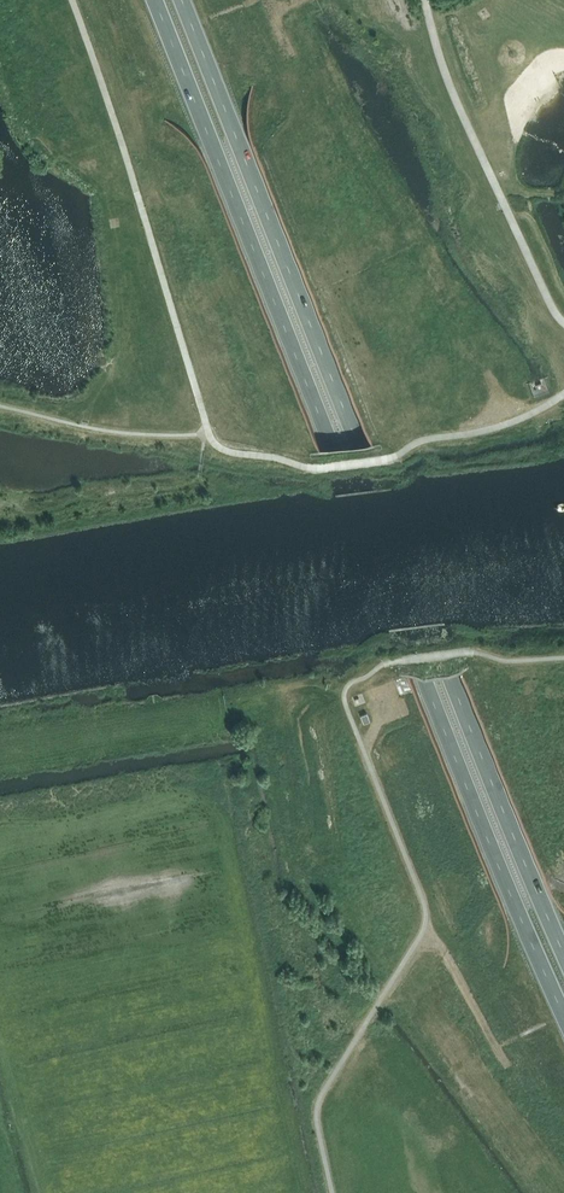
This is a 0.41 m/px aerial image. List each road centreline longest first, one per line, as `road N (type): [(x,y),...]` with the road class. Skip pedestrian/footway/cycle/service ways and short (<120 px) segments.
road 1 (trunk): [(154,0),(563,1014)]
road 2 (trunk): [(563,954),(182,0)]

